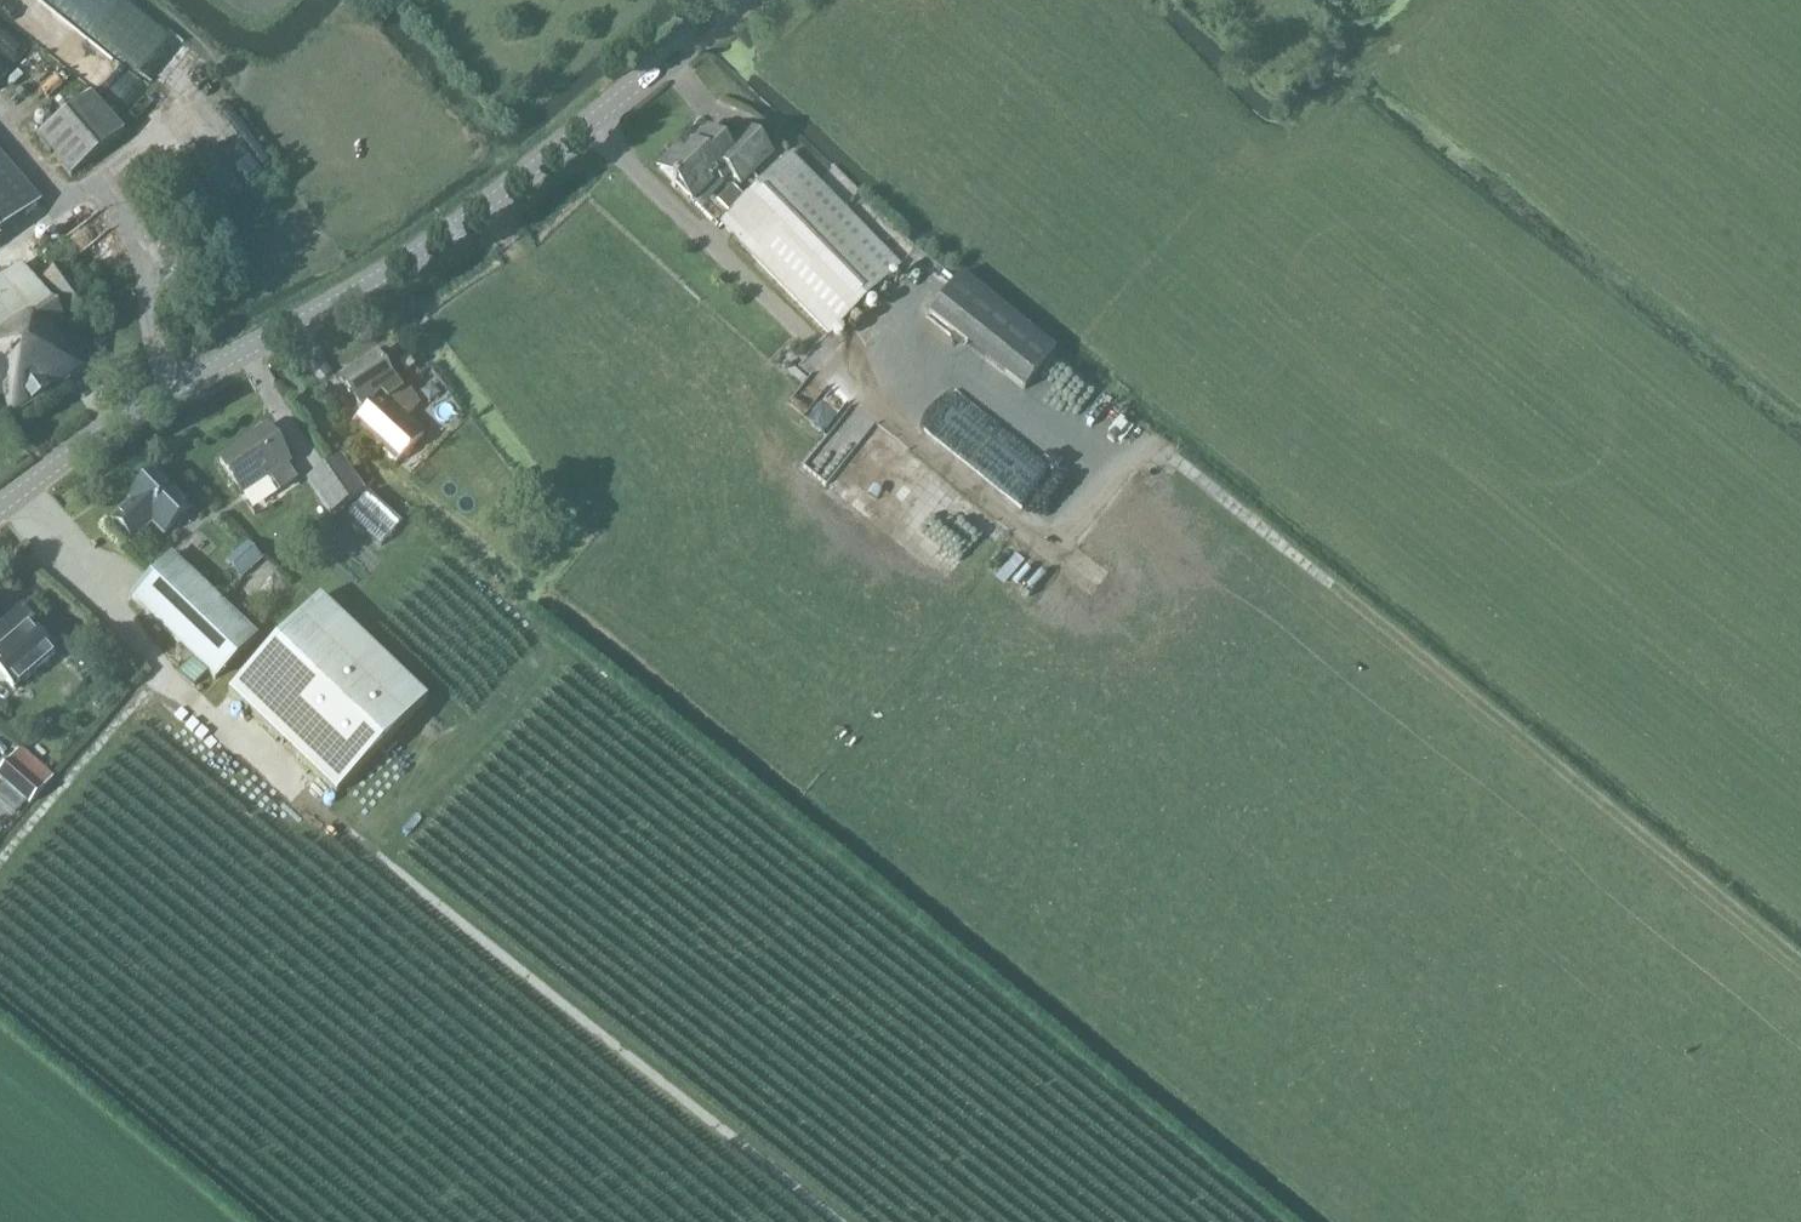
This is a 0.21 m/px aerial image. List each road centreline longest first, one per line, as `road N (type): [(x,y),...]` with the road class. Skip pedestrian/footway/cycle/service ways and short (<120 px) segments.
road 1 (tertiary): [(0,510),(59,463),(437,245),(740,0)]
road 2 (track): [(0,123),(64,198),(103,184),(141,258),(177,396)]

